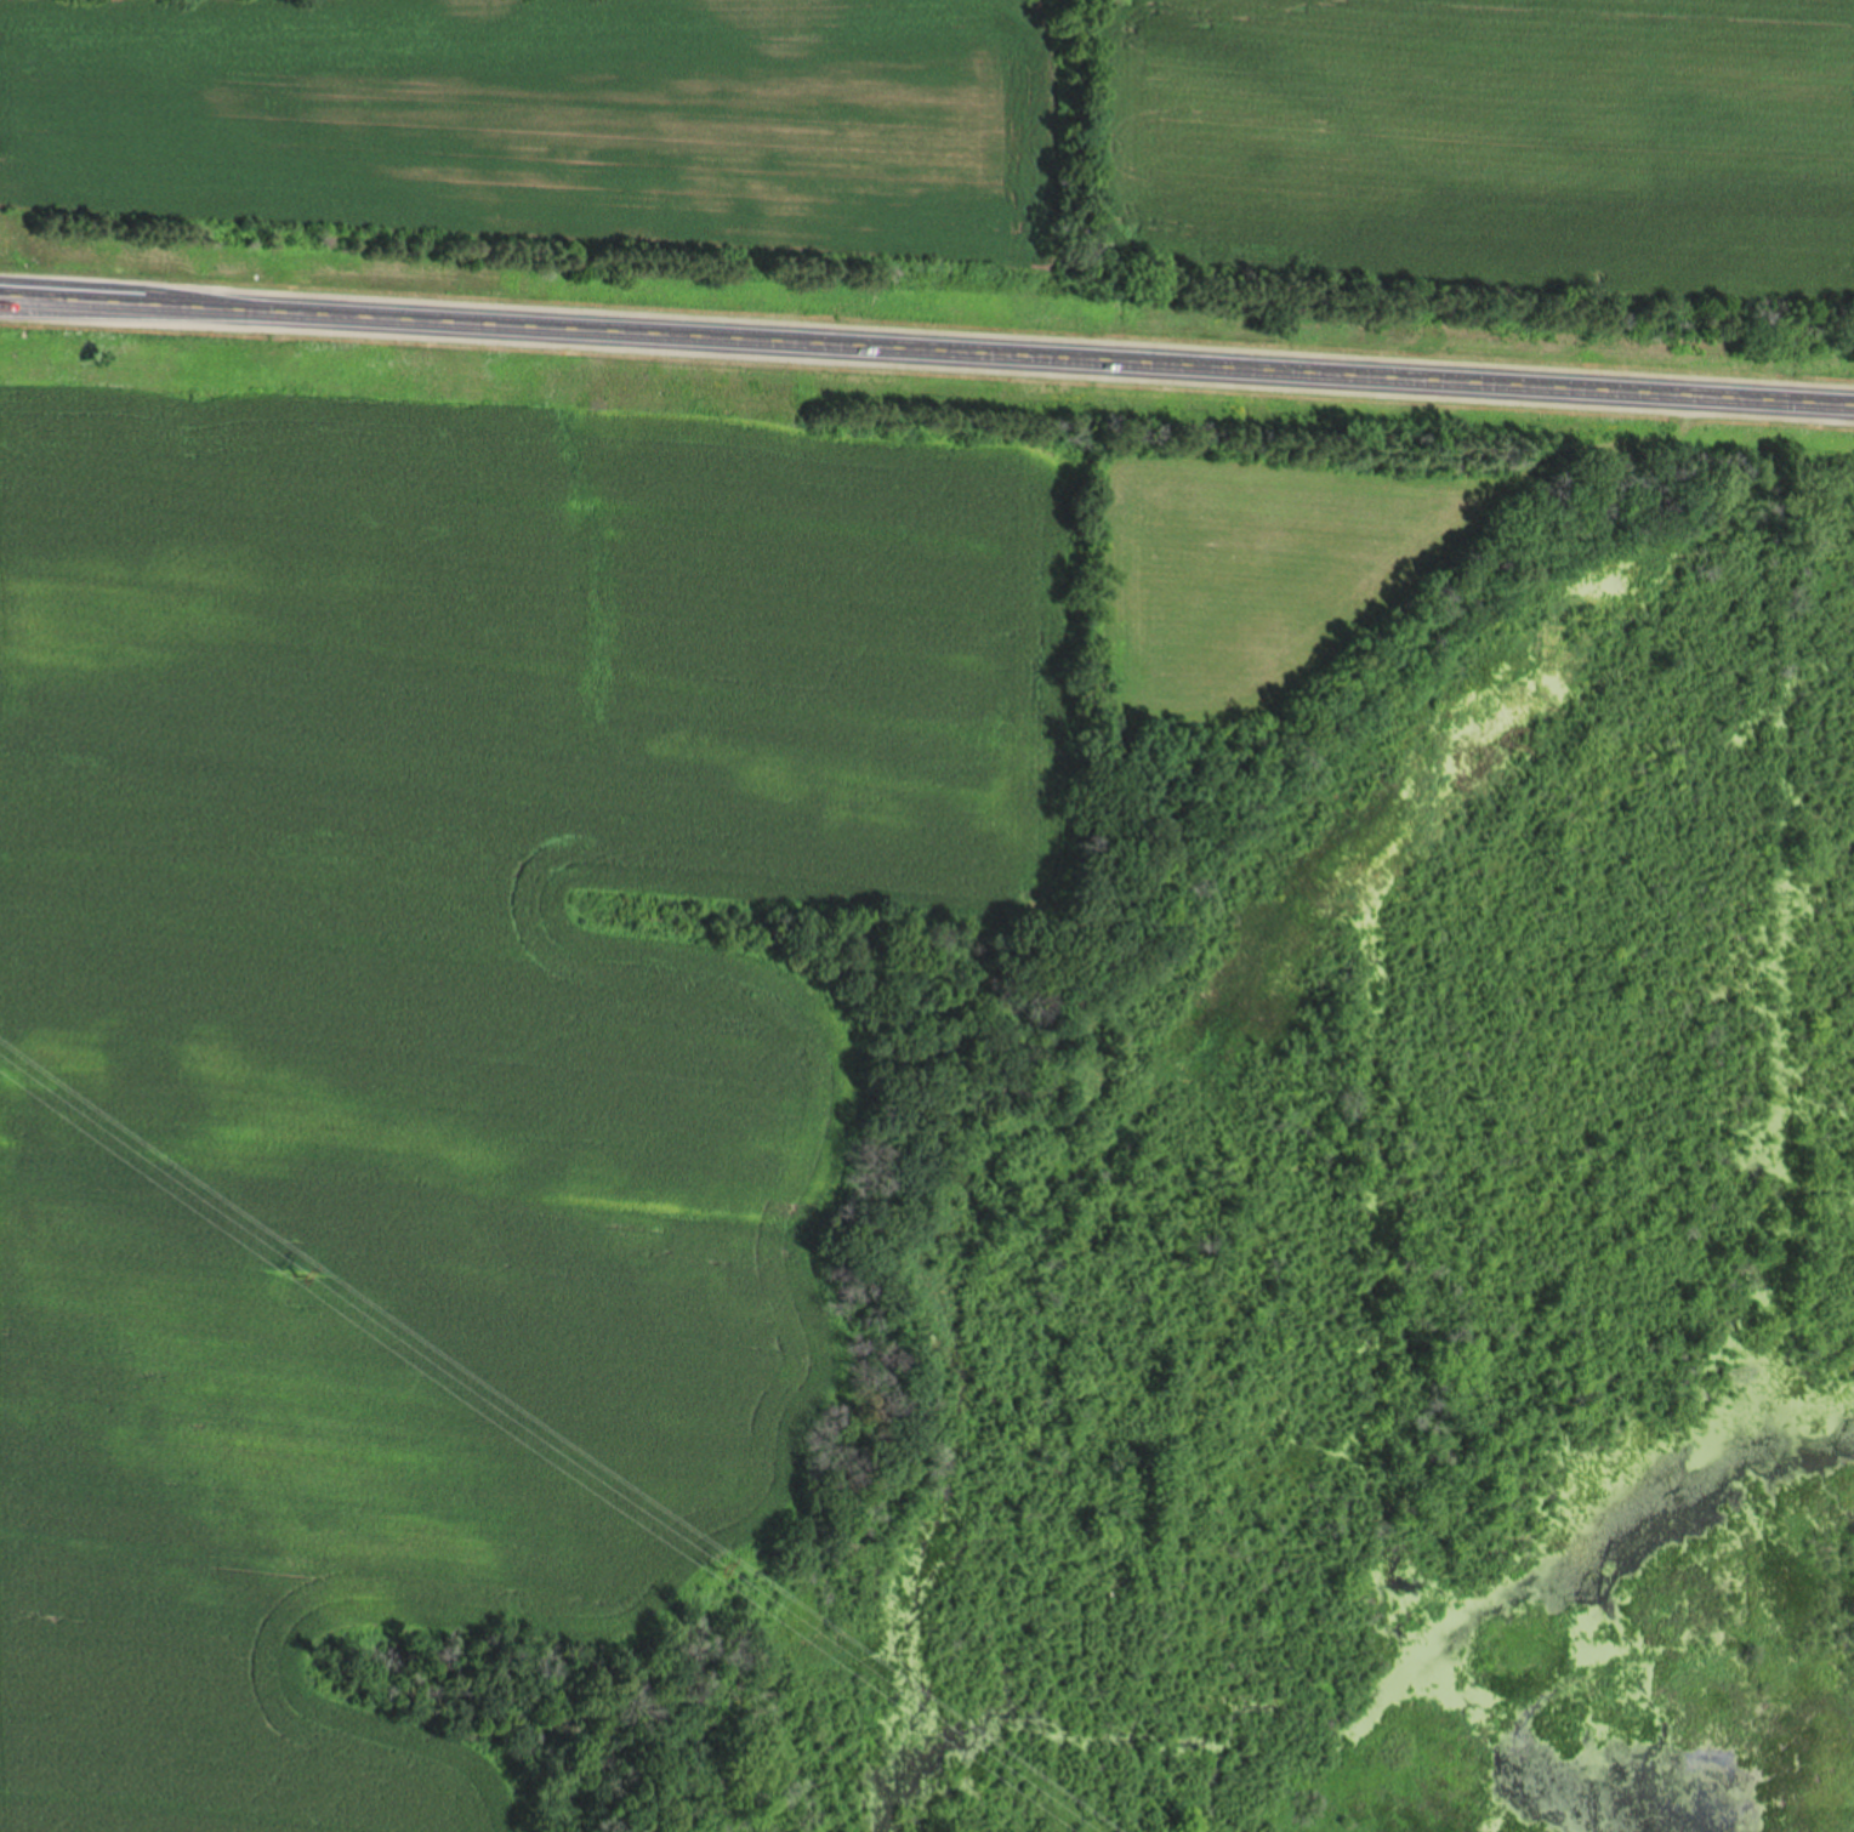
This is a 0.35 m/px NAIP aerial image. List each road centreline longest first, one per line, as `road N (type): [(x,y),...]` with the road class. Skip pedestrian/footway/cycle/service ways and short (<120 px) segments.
road 1 (primary): [(1853,410),(0,299)]

